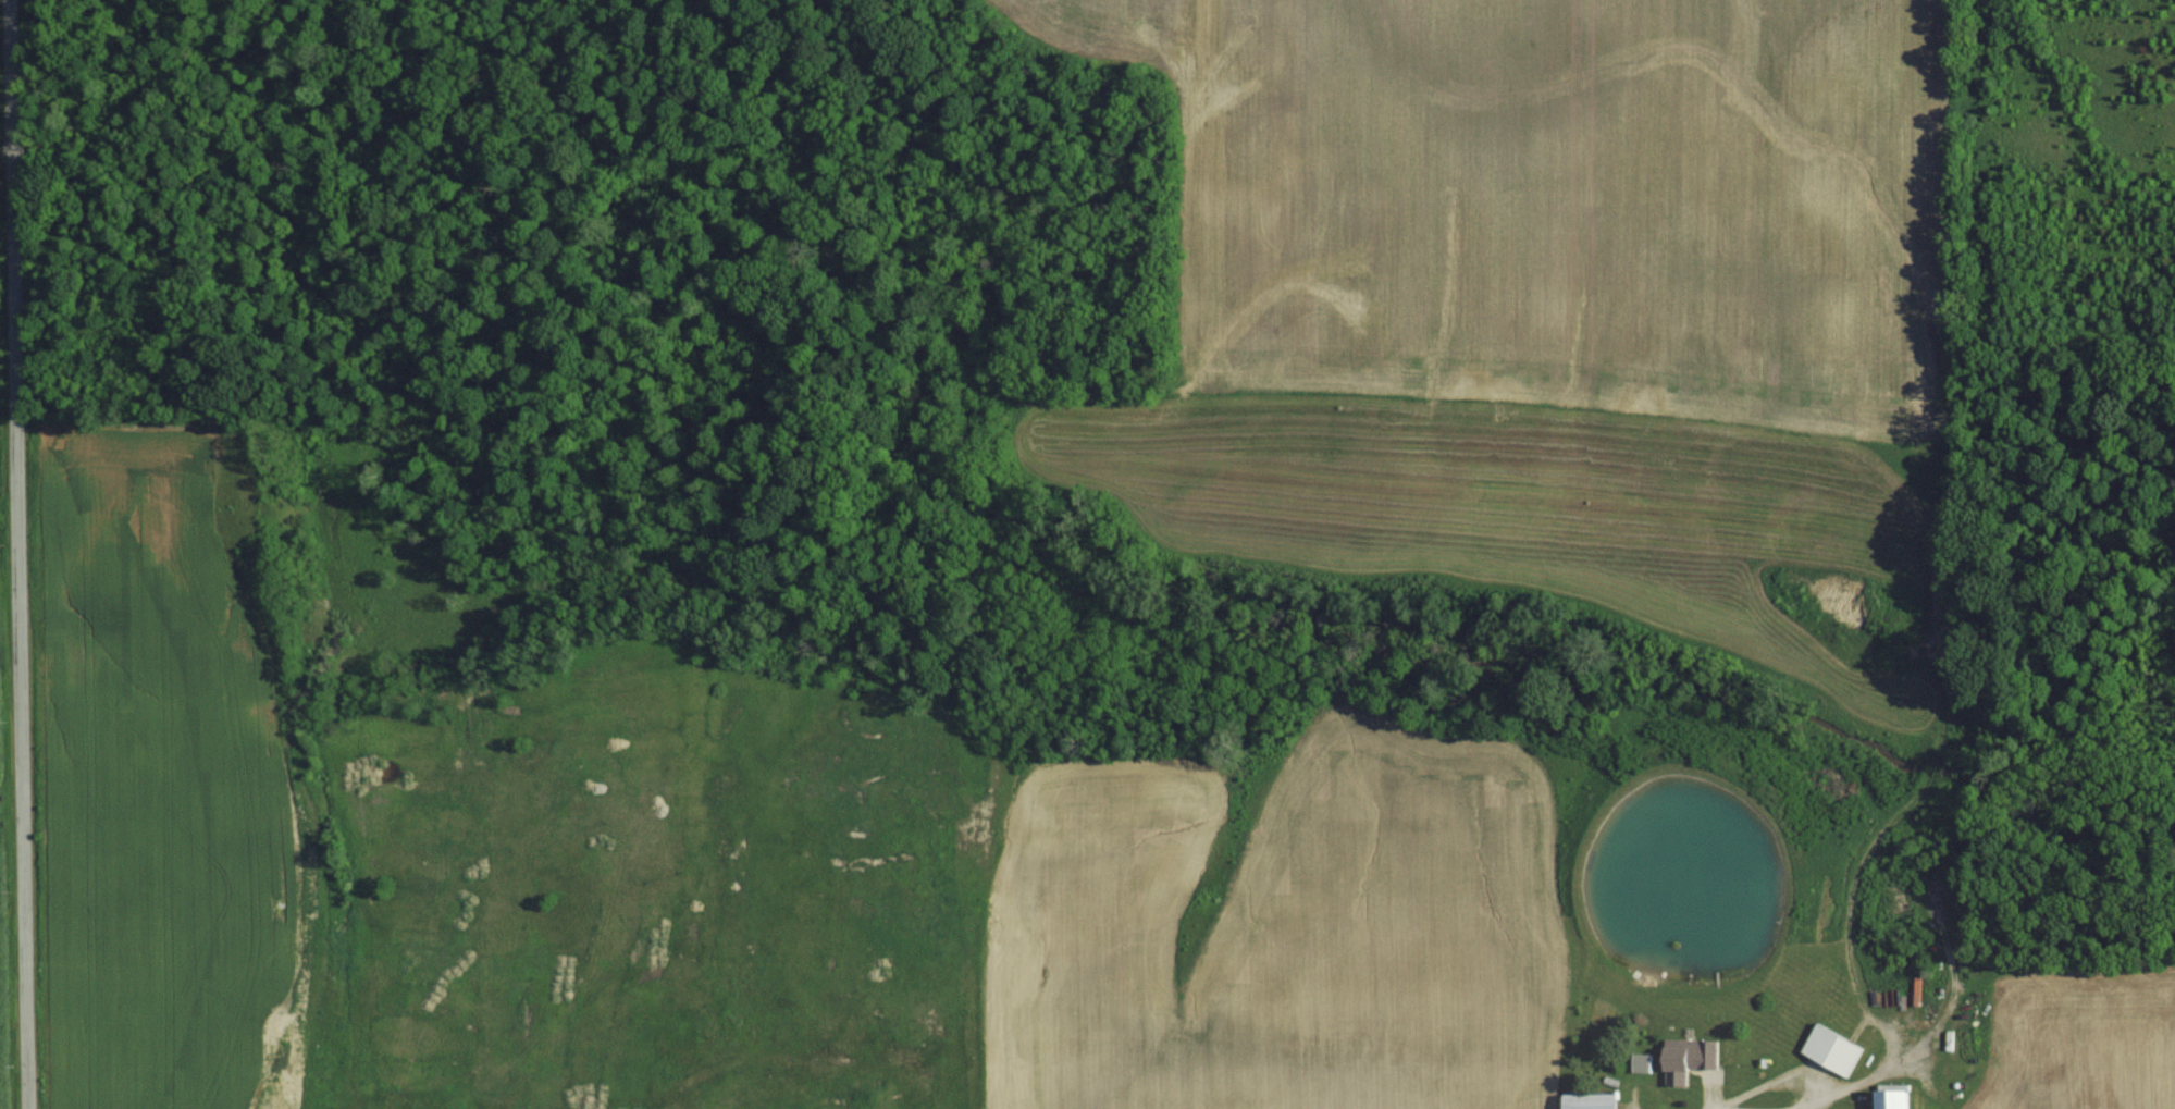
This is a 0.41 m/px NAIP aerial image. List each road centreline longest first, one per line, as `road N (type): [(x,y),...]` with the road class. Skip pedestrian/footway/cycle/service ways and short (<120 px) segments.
road 1 (residential): [(28,1108),(9,0)]

